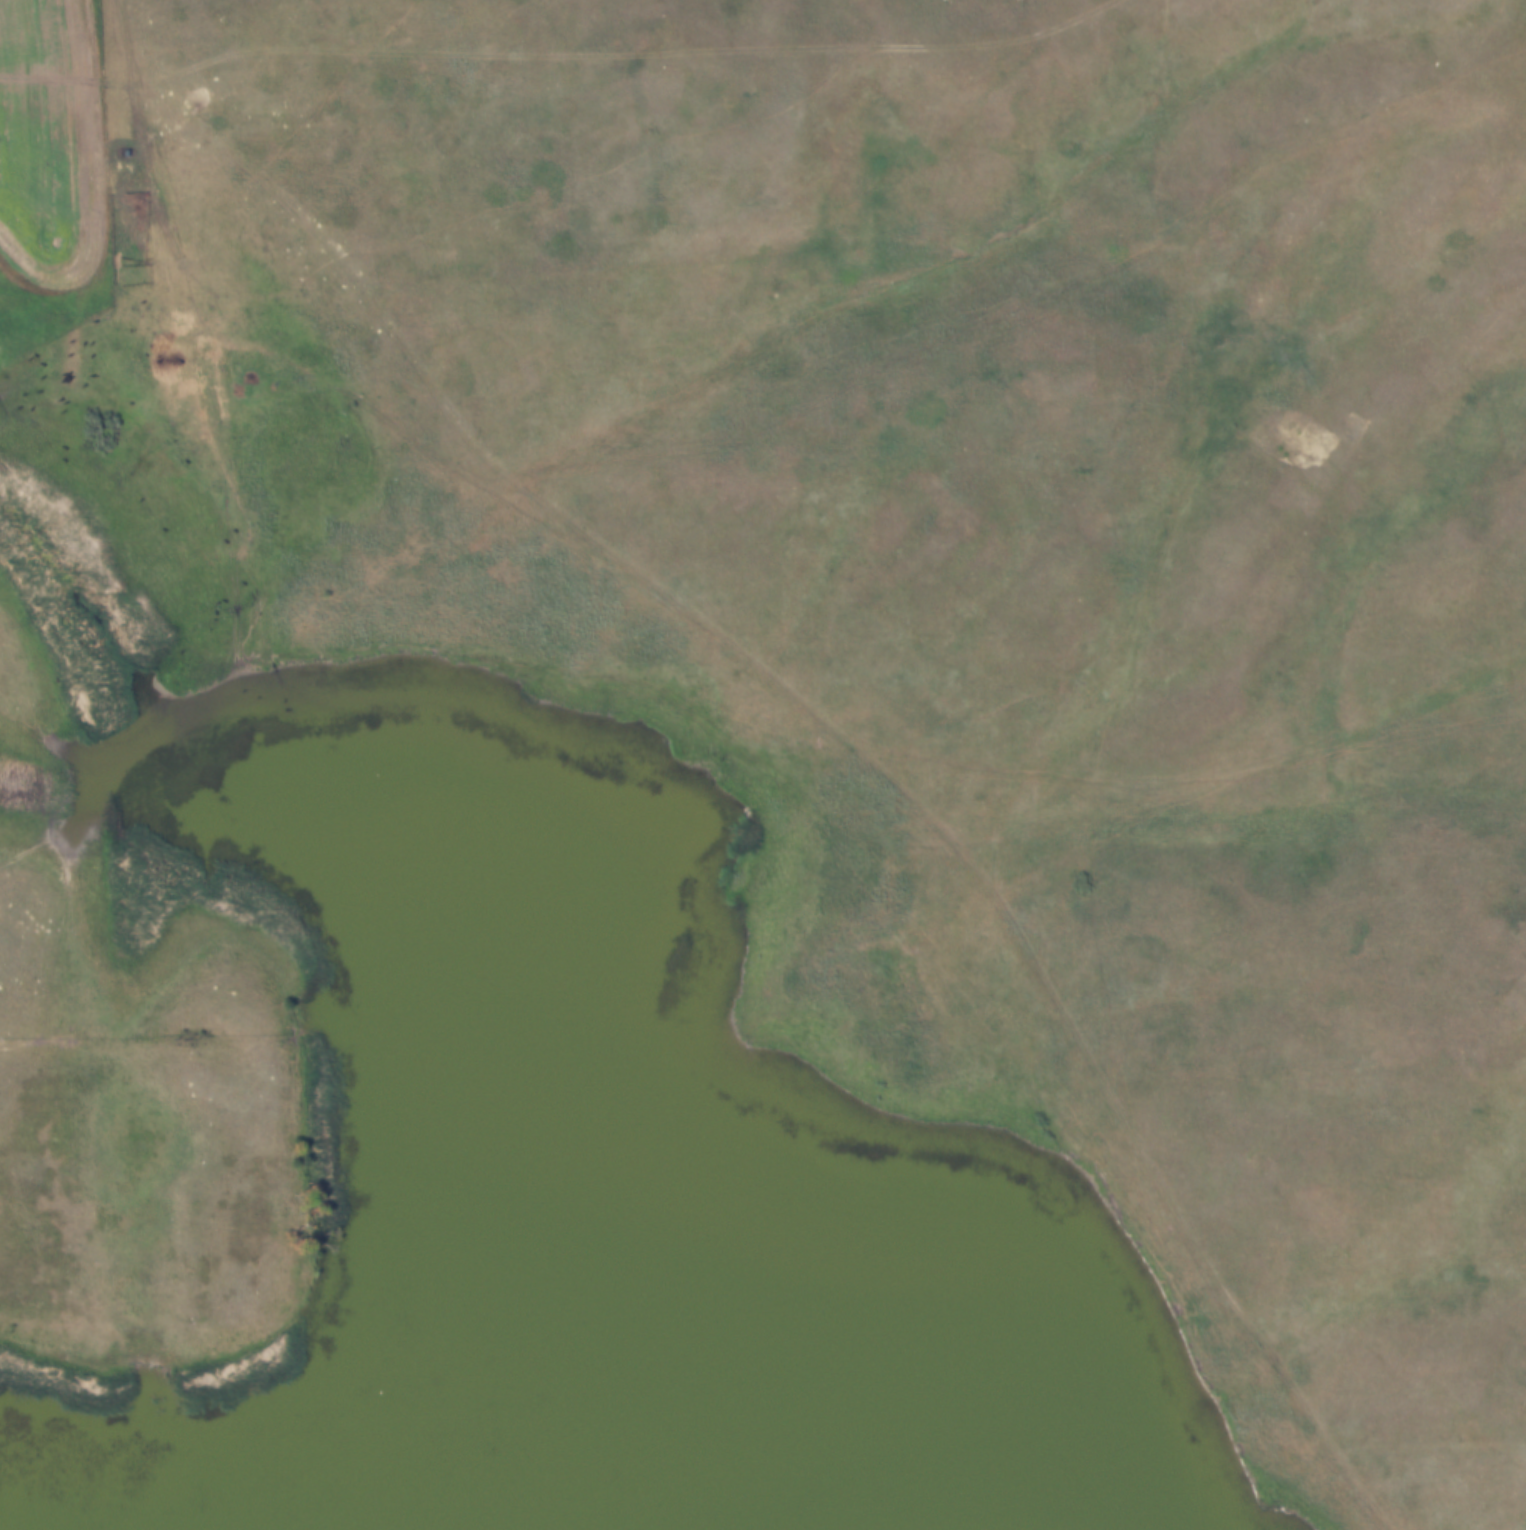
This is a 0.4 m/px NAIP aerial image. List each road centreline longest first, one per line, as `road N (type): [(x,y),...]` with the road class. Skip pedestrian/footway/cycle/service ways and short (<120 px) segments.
road 1 (track): [(152,75),(318,230),(449,405),(574,522),(810,695),(966,865),(1064,1005),(1124,1122),(1392,1529)]
road 2 (track): [(0,72),(152,75),(278,52),(974,49),(1118,0)]

